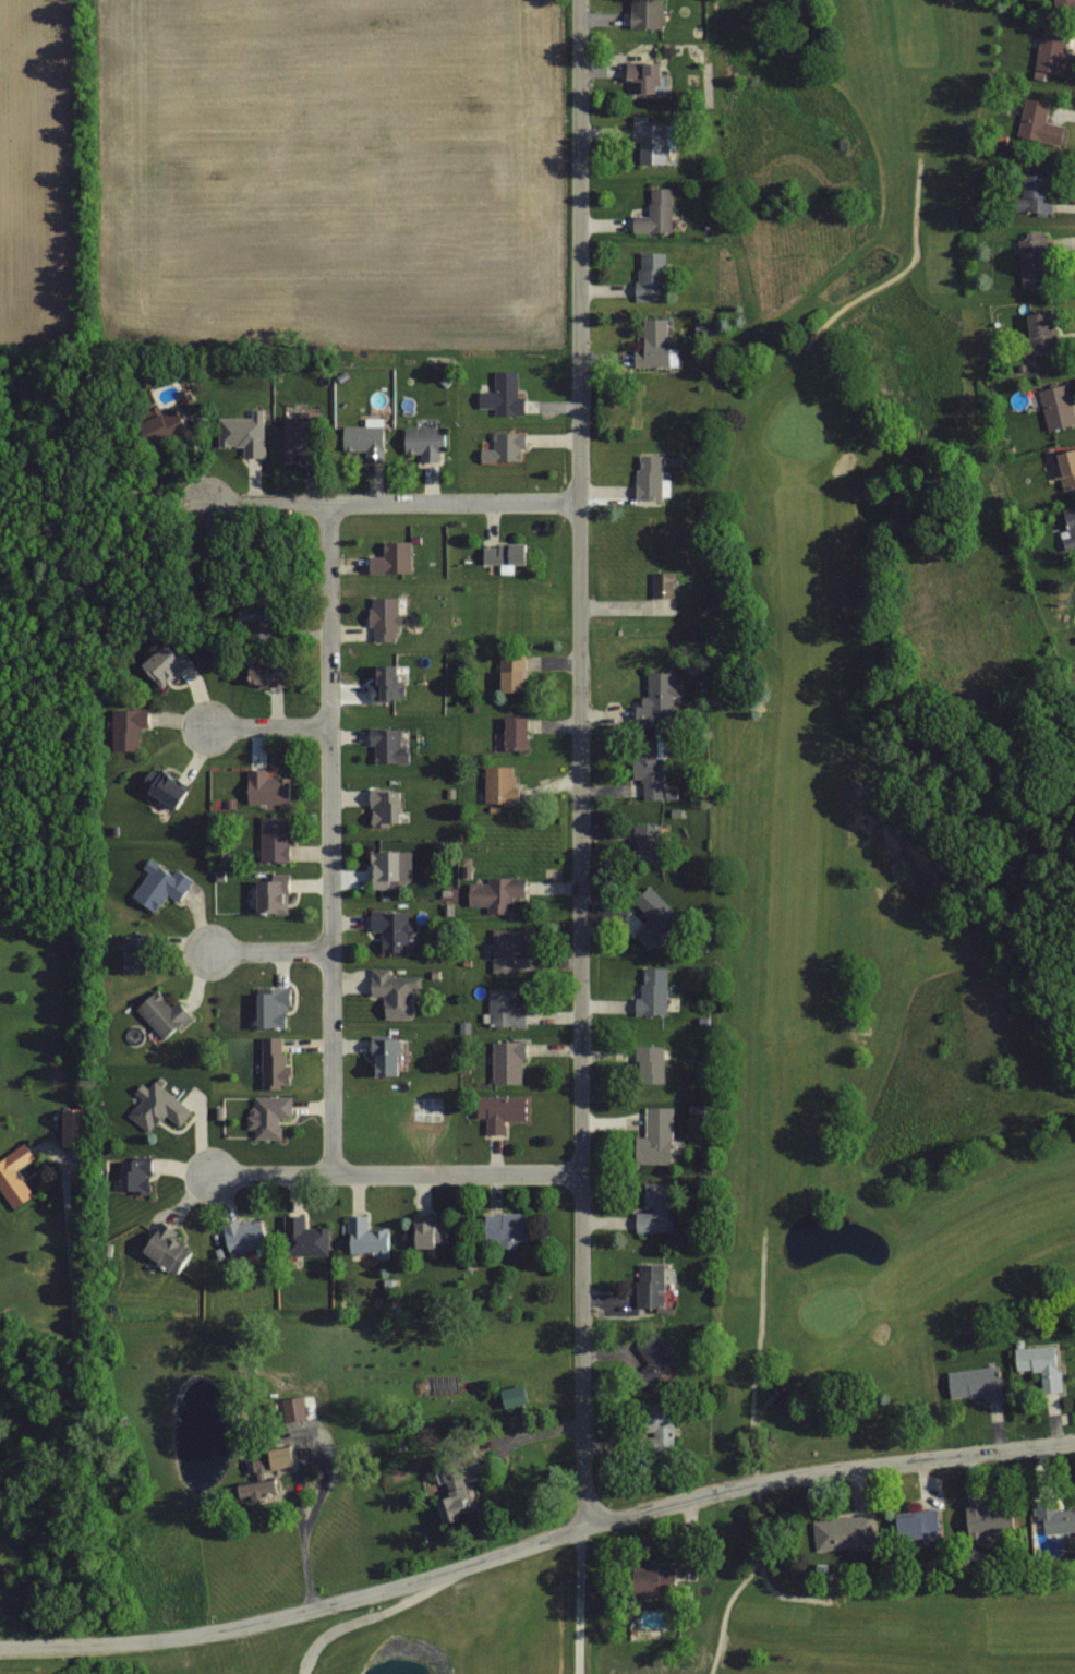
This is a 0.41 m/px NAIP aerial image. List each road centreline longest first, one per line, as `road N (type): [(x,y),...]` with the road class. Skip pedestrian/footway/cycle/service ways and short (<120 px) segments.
road 1 (residential): [(585,1530),(579,0)]
road 2 (residential): [(0,1650),(193,1638),(715,1494),(1074,1443)]
road 3 (residential): [(333,1177),(327,506)]
road 4 (residential): [(582,1176),(210,1176)]
road 5 (residential): [(327,506),(579,502)]
road 6 (residential): [(329,727),(207,728)]
road 7 (residential): [(330,954),(208,953)]

